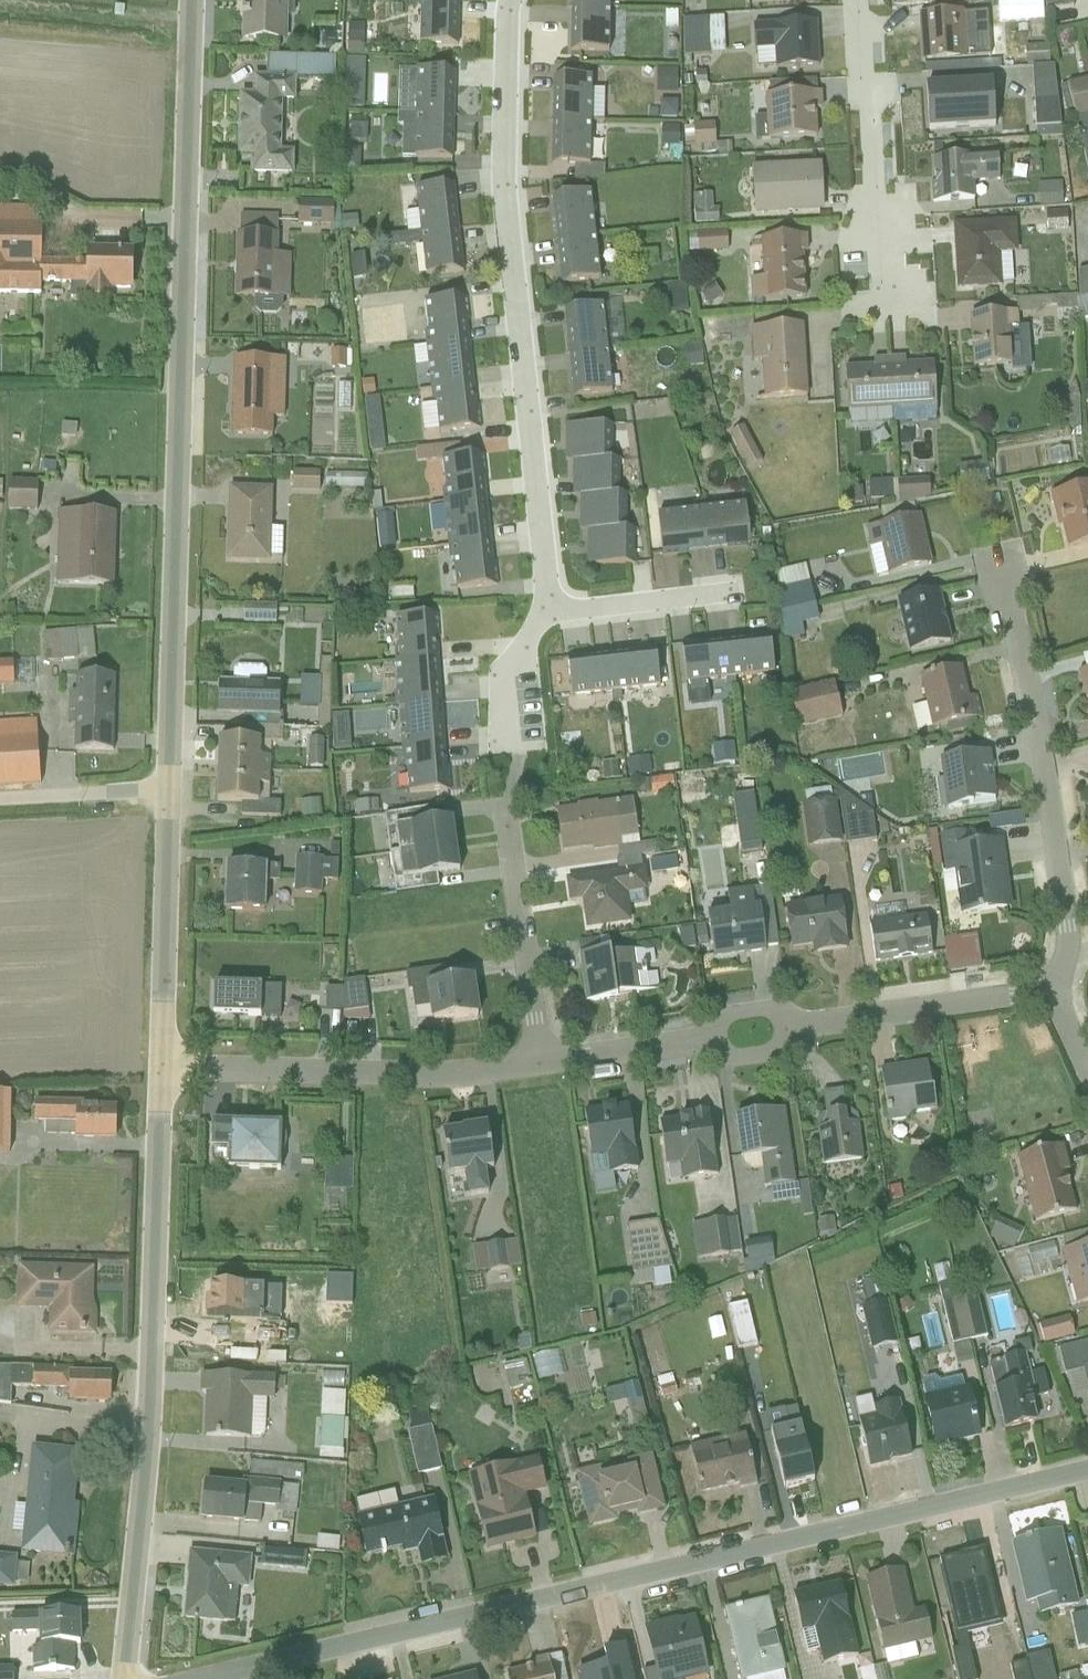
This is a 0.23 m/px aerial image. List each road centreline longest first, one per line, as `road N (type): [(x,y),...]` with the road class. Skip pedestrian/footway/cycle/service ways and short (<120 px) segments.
road 1 (residential): [(230,1678),(1087,1476)]
road 2 (residential): [(162,792),(190,0)]
road 3 (residential): [(549,614),(510,287),(513,0)]
road 4 (residential): [(121,1678),(151,1338),(155,1071)]
road 5 (residential): [(1002,582),(1068,943),(1047,996)]
road 6 (residential): [(155,1071),(385,1078),(544,1066)]
road 7 (residential): [(155,1071),(162,792)]
road 8 (residential): [(881,271),(859,0)]
road 9 (residential): [(795,1031),(1047,996)]
road 10 (residential): [(544,1066),(507,830)]
road 11 (residential): [(714,601),(549,614)]
road 12 (residential): [(0,803),(162,792)]
road 13 (residential): [(544,1066),(703,1044)]
road 14 (residential): [(513,751),(514,678),(549,614)]

